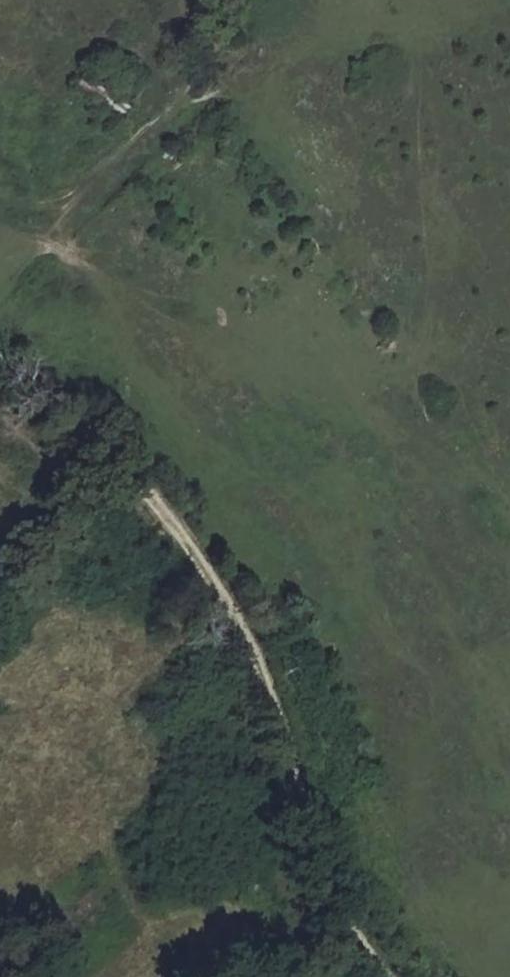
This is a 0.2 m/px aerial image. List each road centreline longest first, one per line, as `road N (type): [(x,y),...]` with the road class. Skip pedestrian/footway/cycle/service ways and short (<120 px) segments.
road 1 (track): [(387,976),(320,856),(276,706),(221,591),(126,468),(0,356)]

